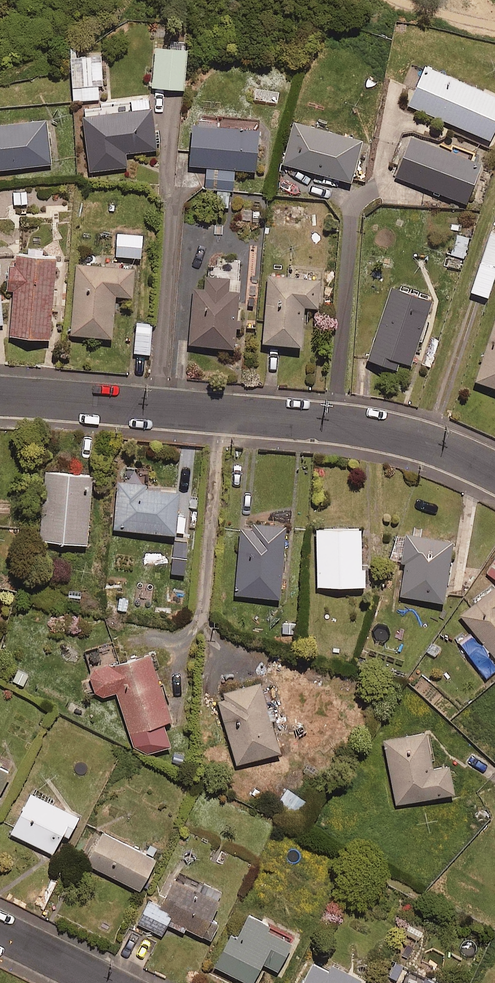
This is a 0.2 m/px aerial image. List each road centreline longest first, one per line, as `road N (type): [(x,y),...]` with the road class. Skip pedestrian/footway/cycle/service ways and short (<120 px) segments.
road 1 (residential): [(0,399),(378,428),(494,472)]

